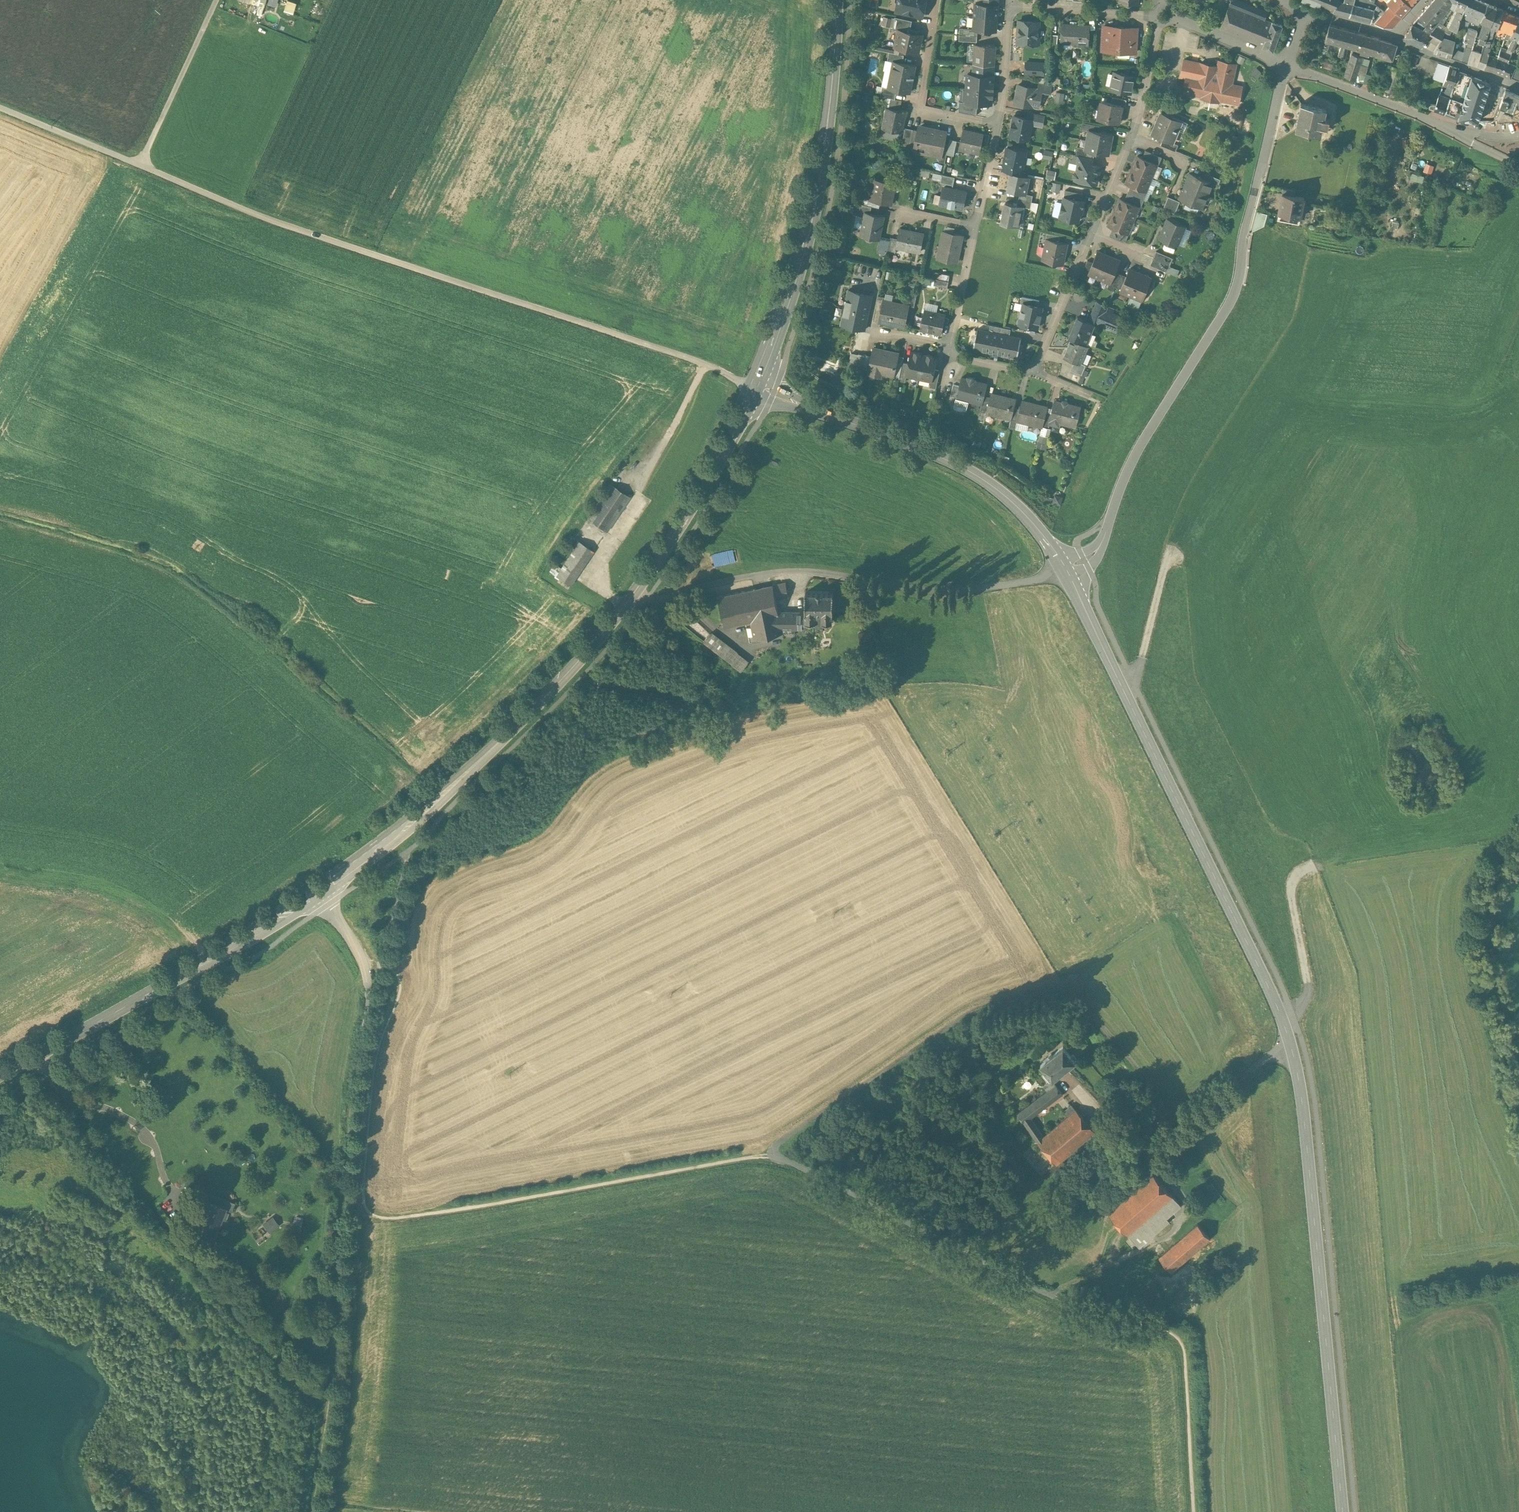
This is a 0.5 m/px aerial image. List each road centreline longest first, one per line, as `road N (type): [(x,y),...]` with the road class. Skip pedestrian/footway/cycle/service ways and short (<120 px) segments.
road 1 (secondary): [(756,389),(724,457),(636,589),(584,656),(462,777),(281,914),(0,1074)]
road 2 (secondary): [(1343,1511),(1291,1044),(1065,568)]
road 3 (track): [(698,498),(777,539),(878,559),(902,604),(962,663),(1022,827),(1087,944),(1075,993)]
road 4 (unclassified): [(140,165),(273,221),(706,364),(756,389)]
road 5 (track): [(313,1511),(335,1351),(352,1087),(369,1001),(354,943),(317,889)]
road 6 (residential): [(1285,64),(1237,284),(1133,456),(1103,542),(1065,568)]
road 7 (secondary): [(756,389),(816,202),(836,76),(837,0)]
road 8 (residential): [(1033,373),(1132,139),(1161,15)]
road 9 (secondary): [(1065,568),(981,477),(756,389)]
road 10 (residential): [(1518,135),(1453,129),(1285,64)]
road 11 (track): [(1049,1294),(1147,1249),(1183,1221),(1187,1207),(1154,1161),(1152,1143)]
road 12 (residential): [(997,126),(919,110),(936,0)]
road 13 (unclassified): [(217,0),(140,165)]
road 14 (track): [(1281,1016),(1306,996),(1291,884),(1311,867)]
road 15 (residential): [(1007,10),(1161,15)]
road 16 (unclassified): [(0,106),(140,165)]
road 17 (track): [(1121,684),(1144,653),(1172,555)]
road 18 (residential): [(1285,64),(1161,15)]
road 19 (residential): [(1518,87),(1394,38)]
road 20 (residential): [(974,226),(949,350)]

